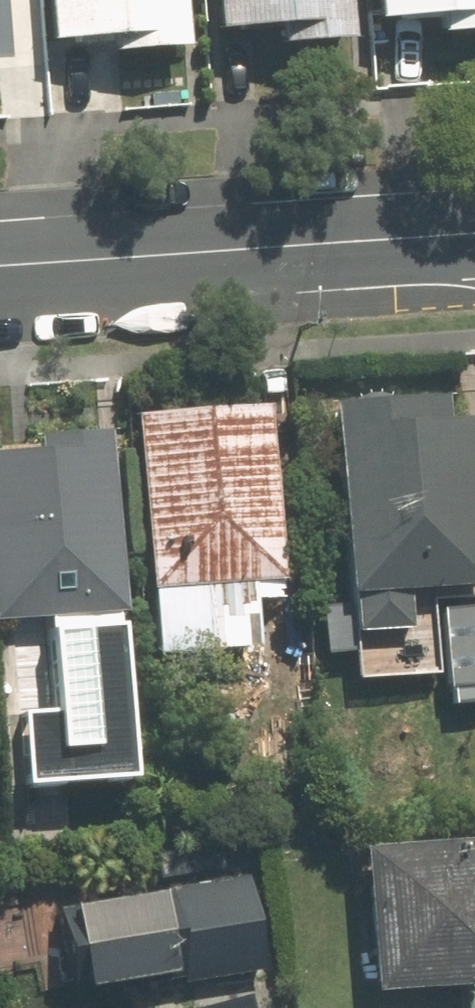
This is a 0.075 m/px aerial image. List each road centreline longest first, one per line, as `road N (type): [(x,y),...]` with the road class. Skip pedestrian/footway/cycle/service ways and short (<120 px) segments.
road 1 (residential): [(474,230),(0,266)]

